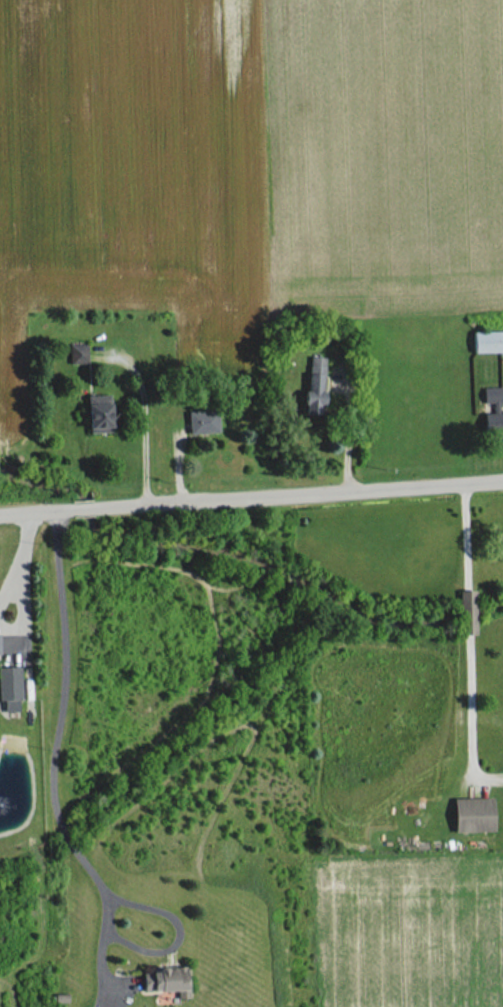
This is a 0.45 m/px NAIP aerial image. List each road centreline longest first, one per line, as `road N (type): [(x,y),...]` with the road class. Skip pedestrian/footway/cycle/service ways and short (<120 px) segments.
road 1 (residential): [(0,515),(502,481)]

